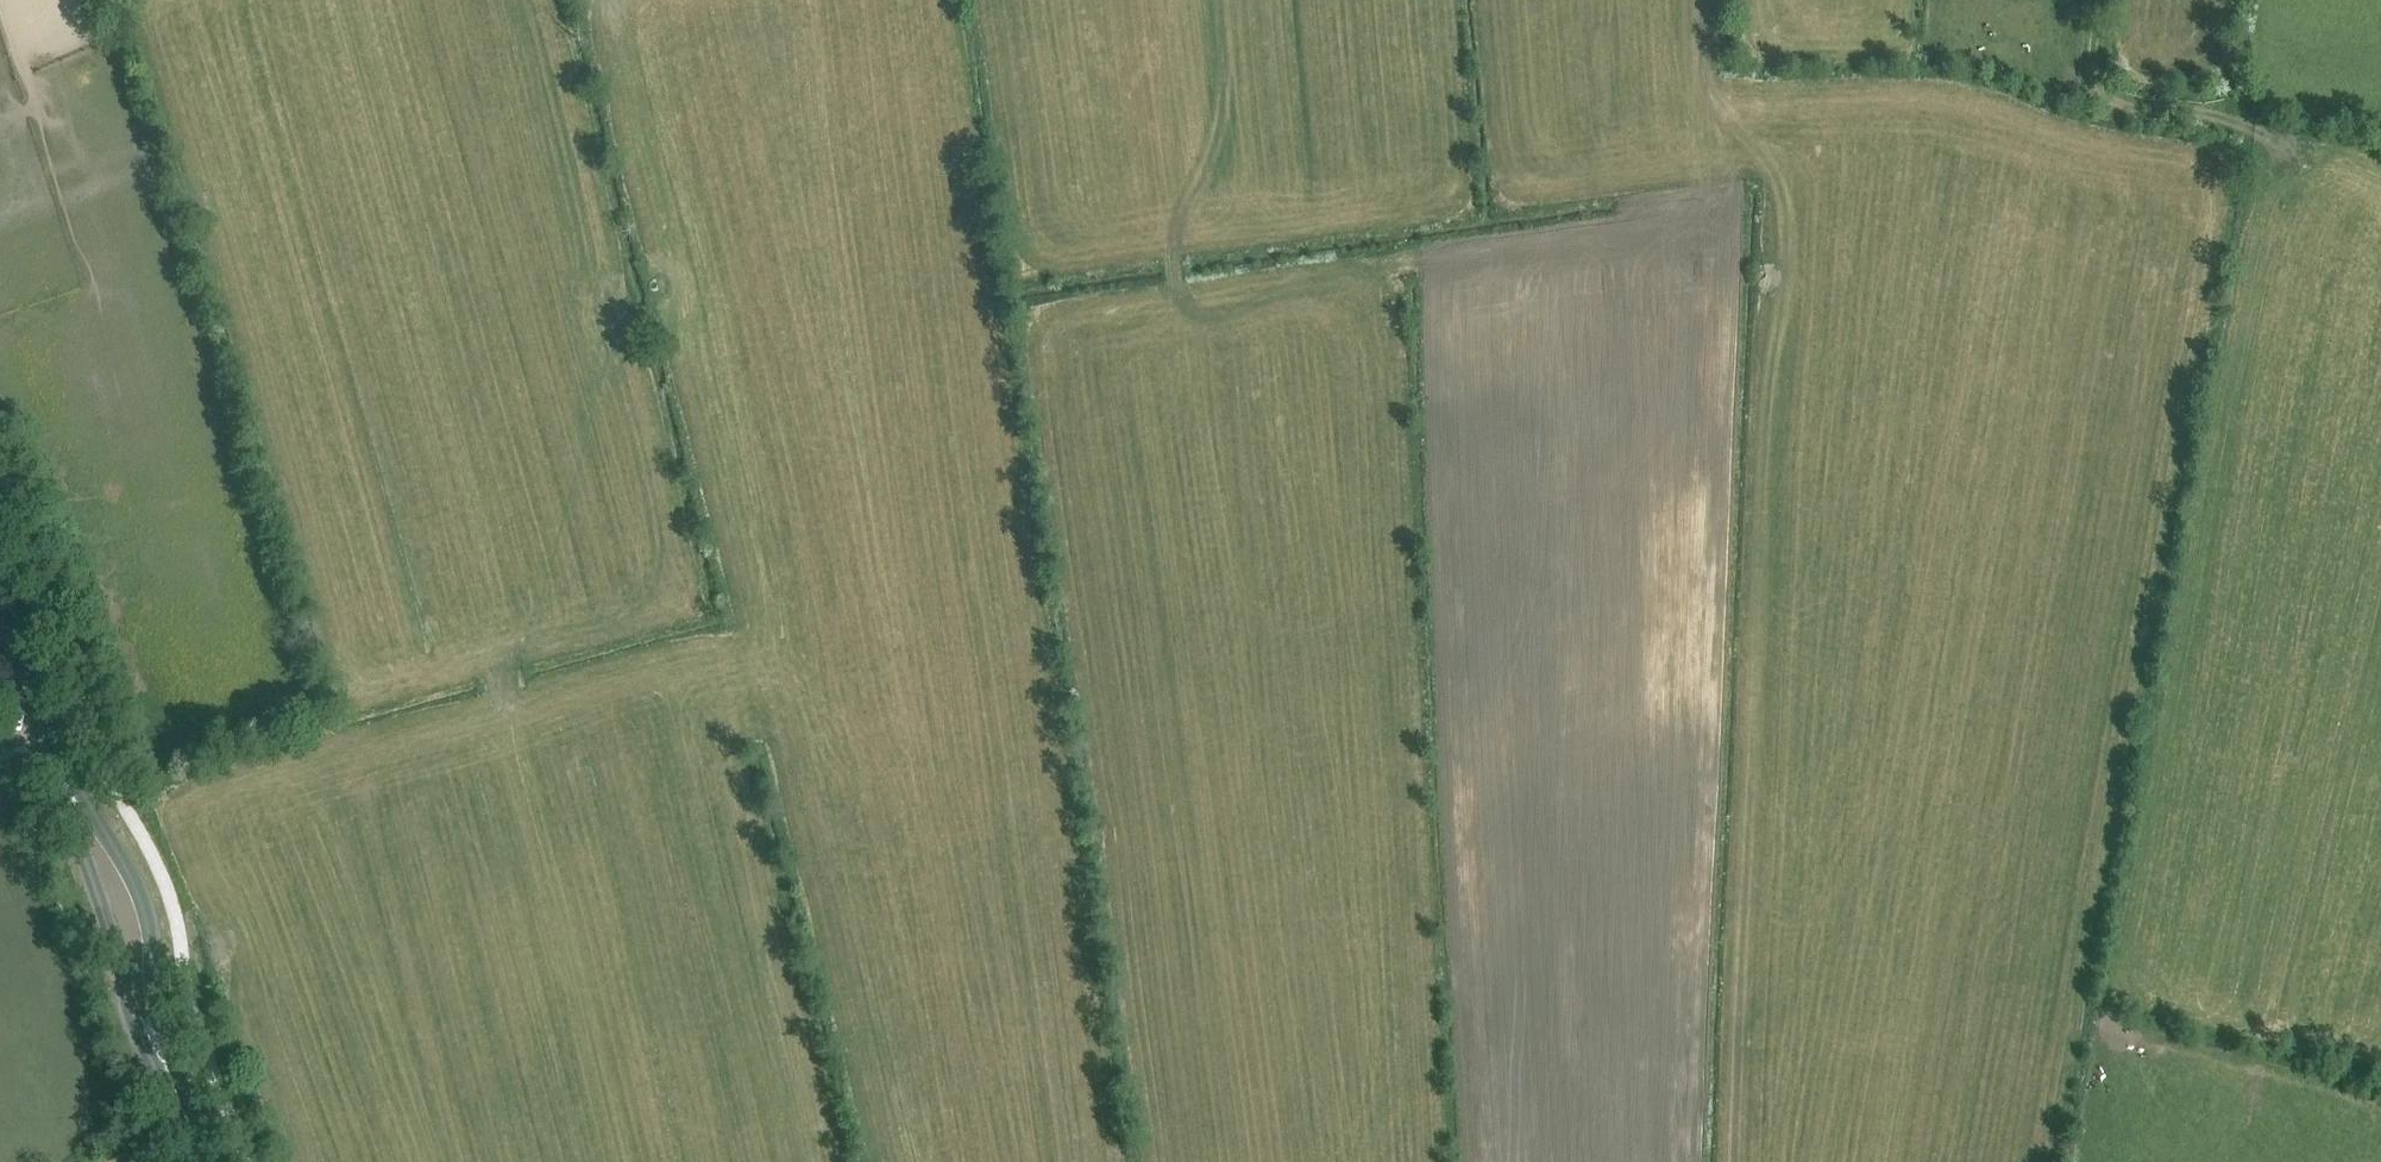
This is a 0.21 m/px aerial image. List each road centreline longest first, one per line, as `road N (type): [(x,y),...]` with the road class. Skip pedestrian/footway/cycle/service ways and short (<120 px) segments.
road 1 (secondary): [(202,1161),(0,595)]

